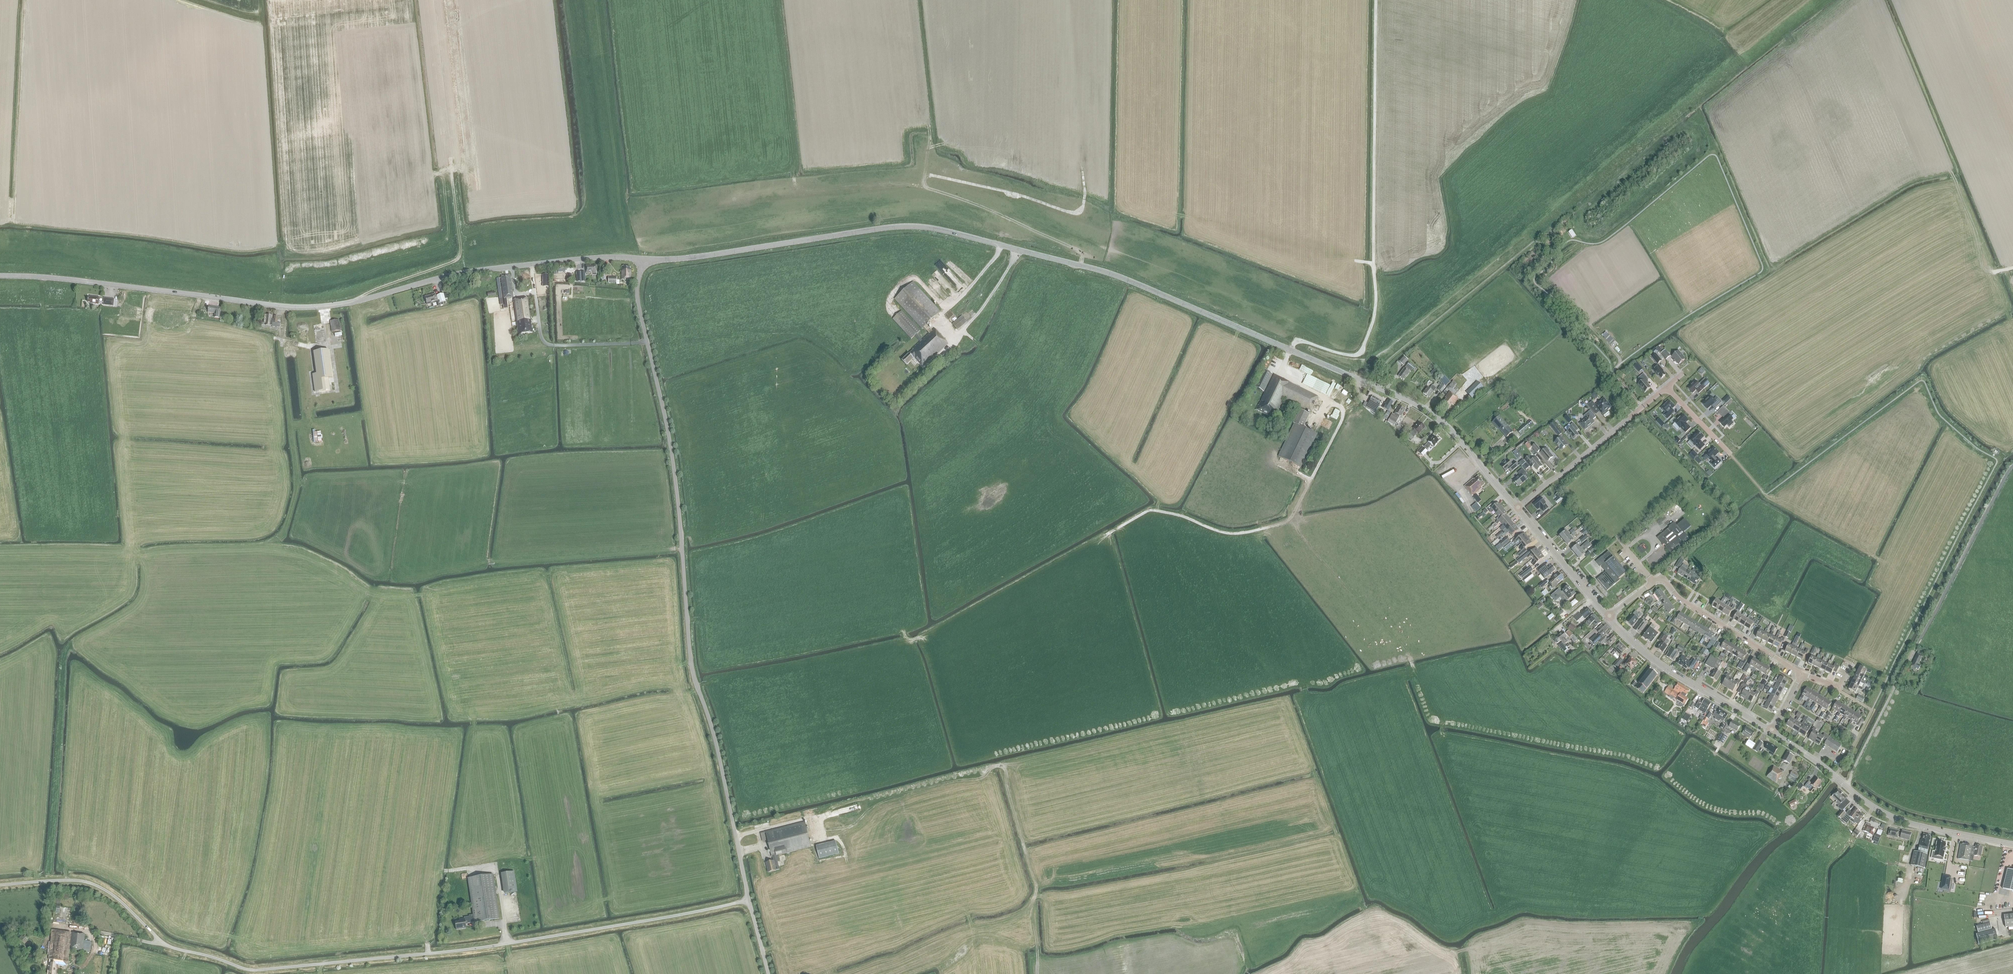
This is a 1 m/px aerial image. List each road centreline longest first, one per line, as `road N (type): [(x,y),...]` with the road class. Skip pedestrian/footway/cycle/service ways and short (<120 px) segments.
road 1 (tertiary): [(1517,508),(1446,425),(1416,404),(1097,270),(915,226),(644,258)]
road 2 (unclassified): [(749,900),(487,947),(256,970),(167,945),(91,883),(0,885)]
road 3 (unclassified): [(749,900),(692,667),(672,457),(637,295),(644,258)]
road 4 (tertiary): [(644,258),(474,271),(314,307),(0,276)]
road 5 (track): [(1290,350),(1300,341),(1358,354),(1372,321),(1376,0)]
road 6 (track): [(824,816),(861,799),(999,766),(1036,888),(1032,973)]
road 7 (tertiary): [(2012,845),(1895,818),(1771,732)]
road 8 (track): [(48,881),(63,661),(71,644)]
road 9 (track): [(1309,482),(1289,519),(1256,530),(1226,533),(1151,510),(1107,535)]
road 10 (residential): [(1607,617),(1663,580),(1681,599),(1802,673)]
road 11 (track): [(1080,265),(1078,250),(925,186),(927,149),(938,145)]
road 12 (track): [(353,302),(459,258),(450,158)]
road 13 (track): [(924,177),(1078,213),(1082,164)]
road 14 (tertiary): [(1771,732),(1654,660),(1607,617)]
road 15 (residential): [(1517,508),(1666,387)]
road 16 (tertiary): [(1607,617),(1517,508)]

